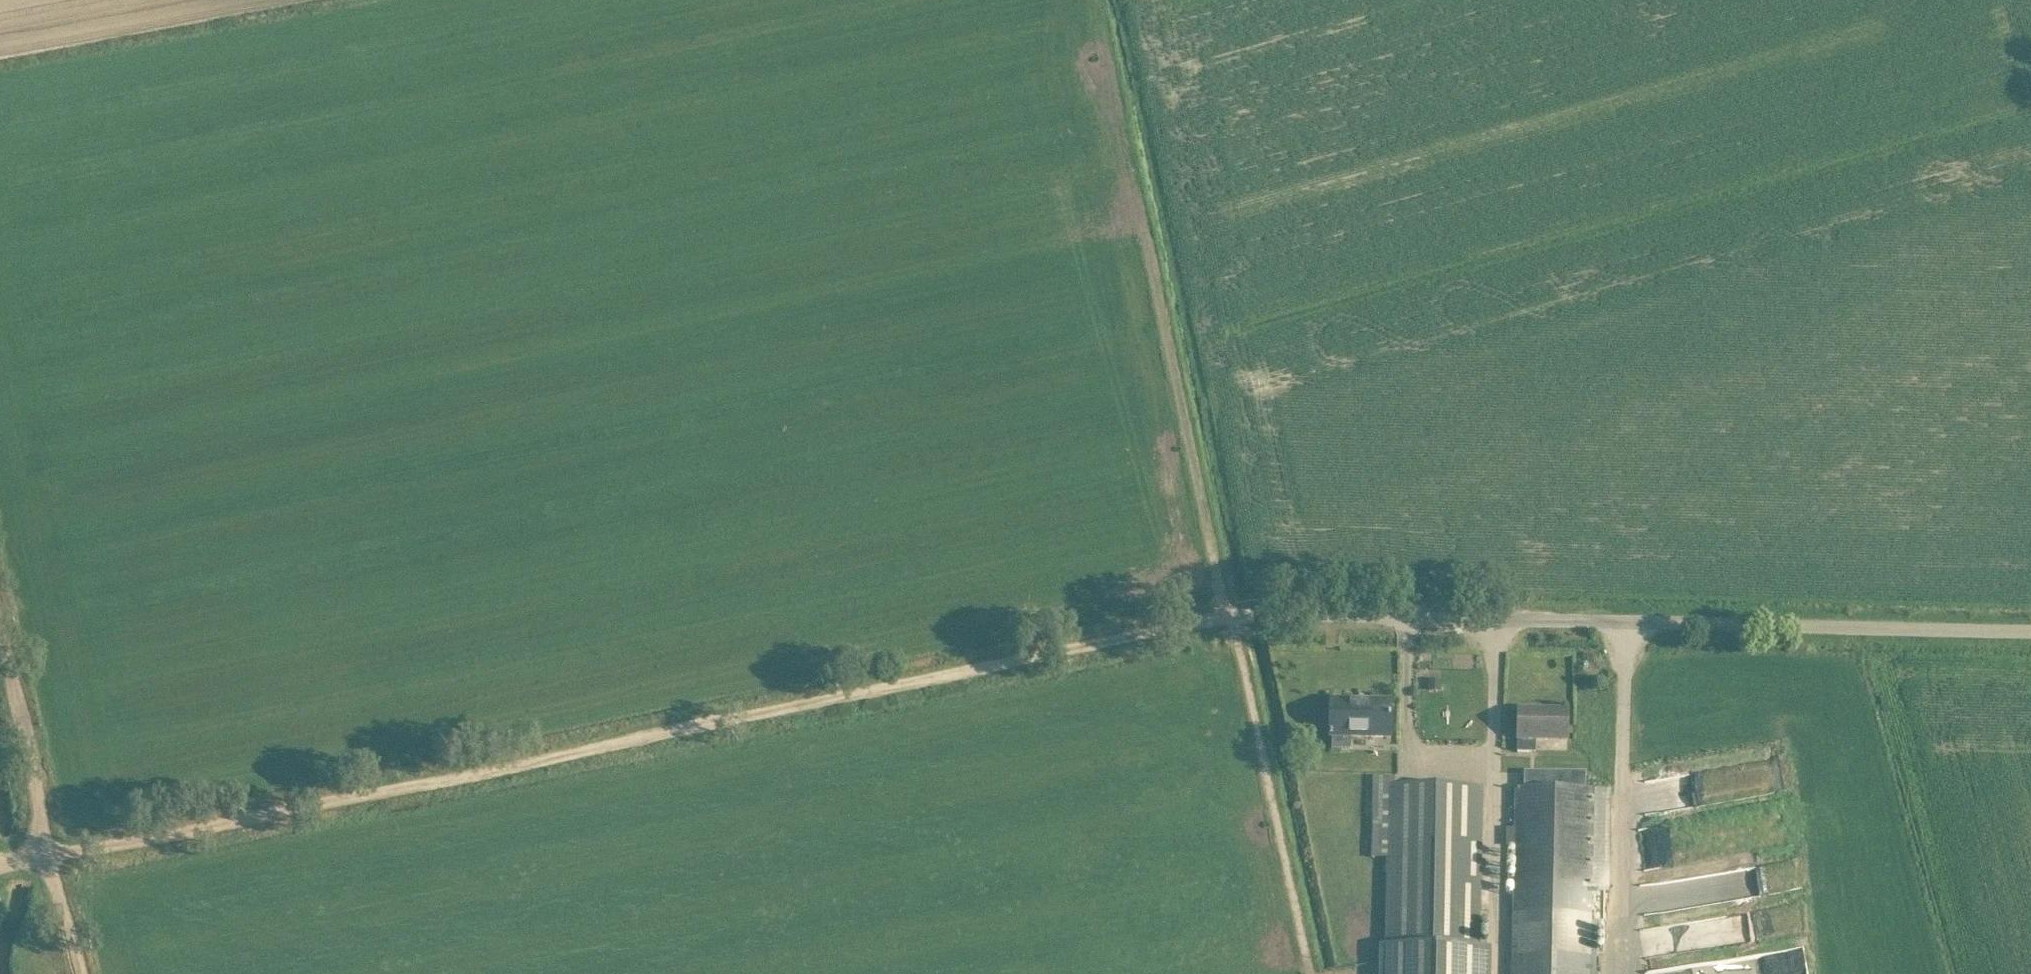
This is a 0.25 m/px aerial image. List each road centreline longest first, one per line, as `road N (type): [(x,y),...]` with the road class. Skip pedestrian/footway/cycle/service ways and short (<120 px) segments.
road 1 (track): [(48,858),(1224,615),(1309,973)]
road 2 (unclassified): [(2030,623),(1224,615)]
road 3 (track): [(48,858),(0,613)]

